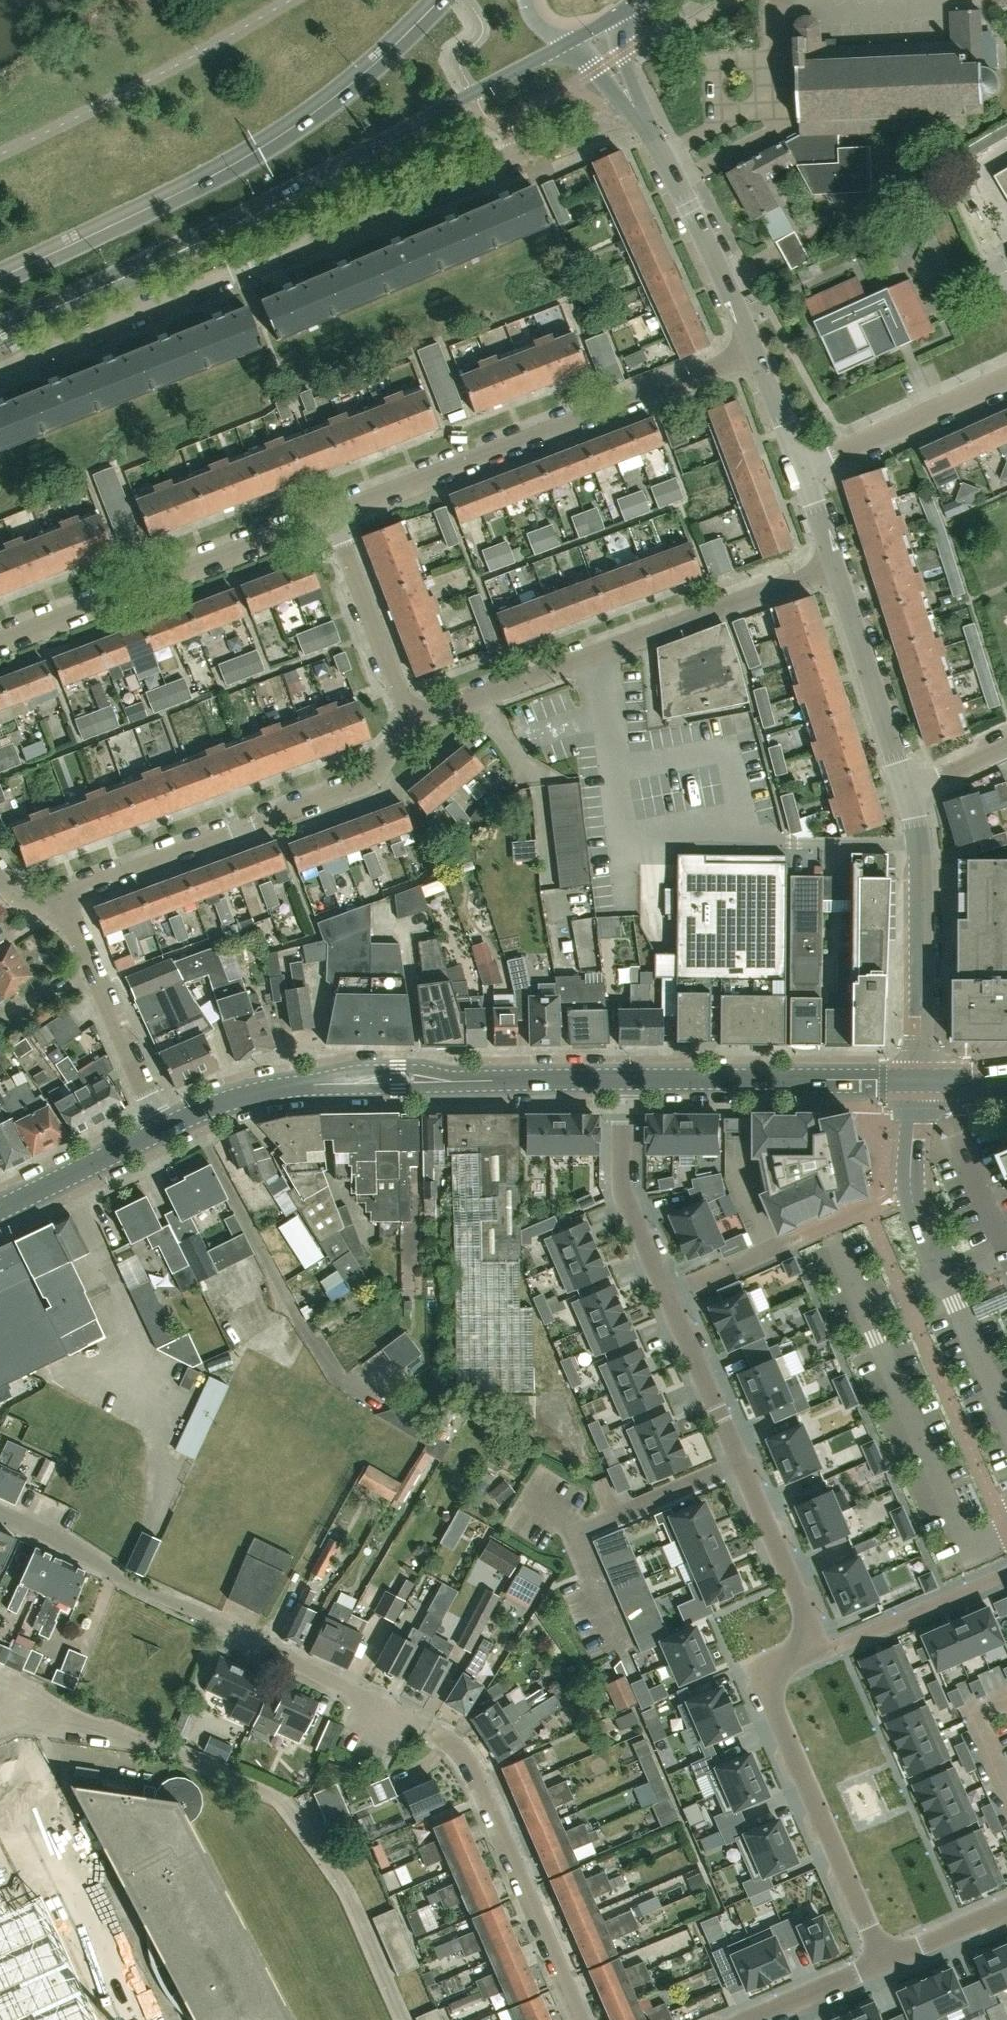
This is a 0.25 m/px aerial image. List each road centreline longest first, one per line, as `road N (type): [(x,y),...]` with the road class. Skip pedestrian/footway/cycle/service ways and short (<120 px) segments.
road 1 (residential): [(667,1292),(820,1651),(763,1675),(882,1960)]
road 2 (residential): [(638,109),(0,369)]
road 3 (primary): [(0,321),(326,171),(569,44)]
road 4 (primary): [(450,0),(374,74),(280,145),(0,283)]
road 5 (tertiary): [(165,1124),(241,1093),(306,1080),(618,1078)]
road 6 (residential): [(329,519),(756,352)]
road 7 (residential): [(409,721),(836,569)]
road 8 (residential): [(391,1708),(0,1515)]
road 9 (residential): [(409,721),(375,773),(347,791),(79,892),(51,910)]
road 10 (residential): [(329,519),(0,646)]
road 11 (tertiary): [(618,1078),(920,1081)]
road 12 (residential): [(582,2019),(456,1751)]
road 13 (residential): [(920,1081),(920,856),(908,791)]
road 14 (residential): [(756,352),(638,109)]
road 15 (residential): [(165,1124),(78,935),(51,910)]
road 16 (residential): [(908,791),(836,569)]
road 17 (residential): [(1006,375),(801,471)]
road 18 (residential): [(618,1078),(622,1187),(667,1292)]
road 19 (residential): [(329,519),(409,721)]
road 20 (residential): [(950,1283),(912,1190),(920,1081)]
road 21 (tertiary): [(0,1209),(165,1124)]
road 22 (residential): [(740,2019),(882,1960)]
road 23 (residential): [(667,1292),(797,1240)]
road 24 (residential): [(882,1960),(1006,1905)]
road 25 (residential): [(801,471),(756,352)]

